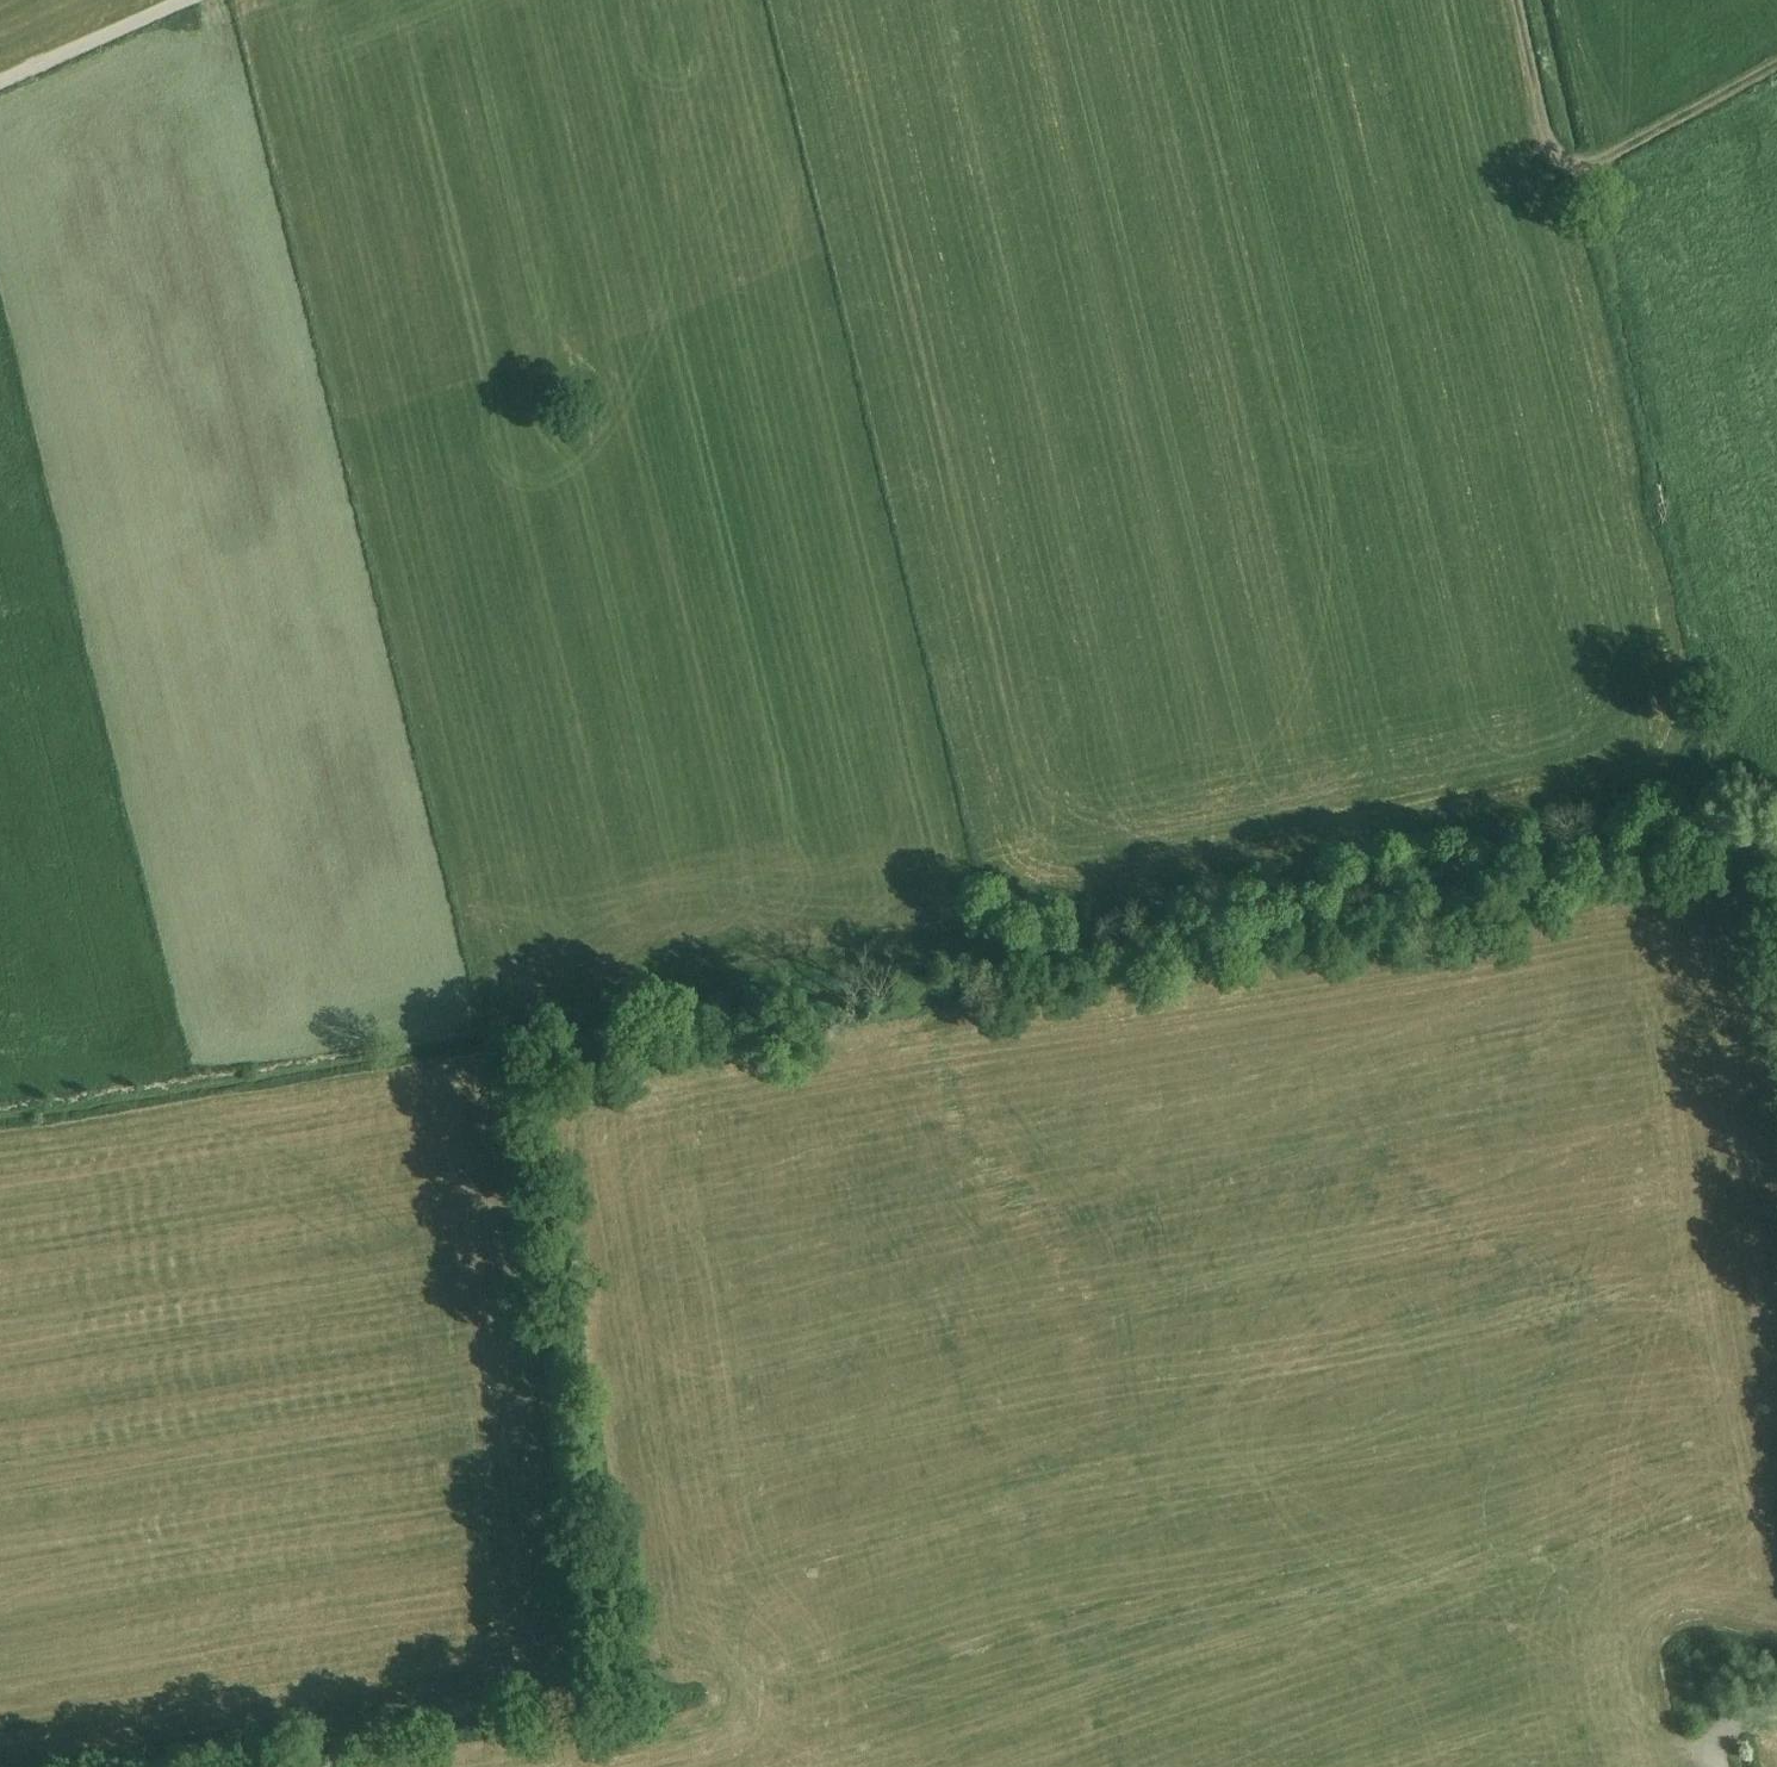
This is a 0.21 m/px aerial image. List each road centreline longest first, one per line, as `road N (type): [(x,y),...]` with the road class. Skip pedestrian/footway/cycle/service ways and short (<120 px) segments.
road 1 (track): [(1776,69),(1597,164),(1568,166),(1547,141),(1514,0)]
road 2 (track): [(0,85),(194,0)]

